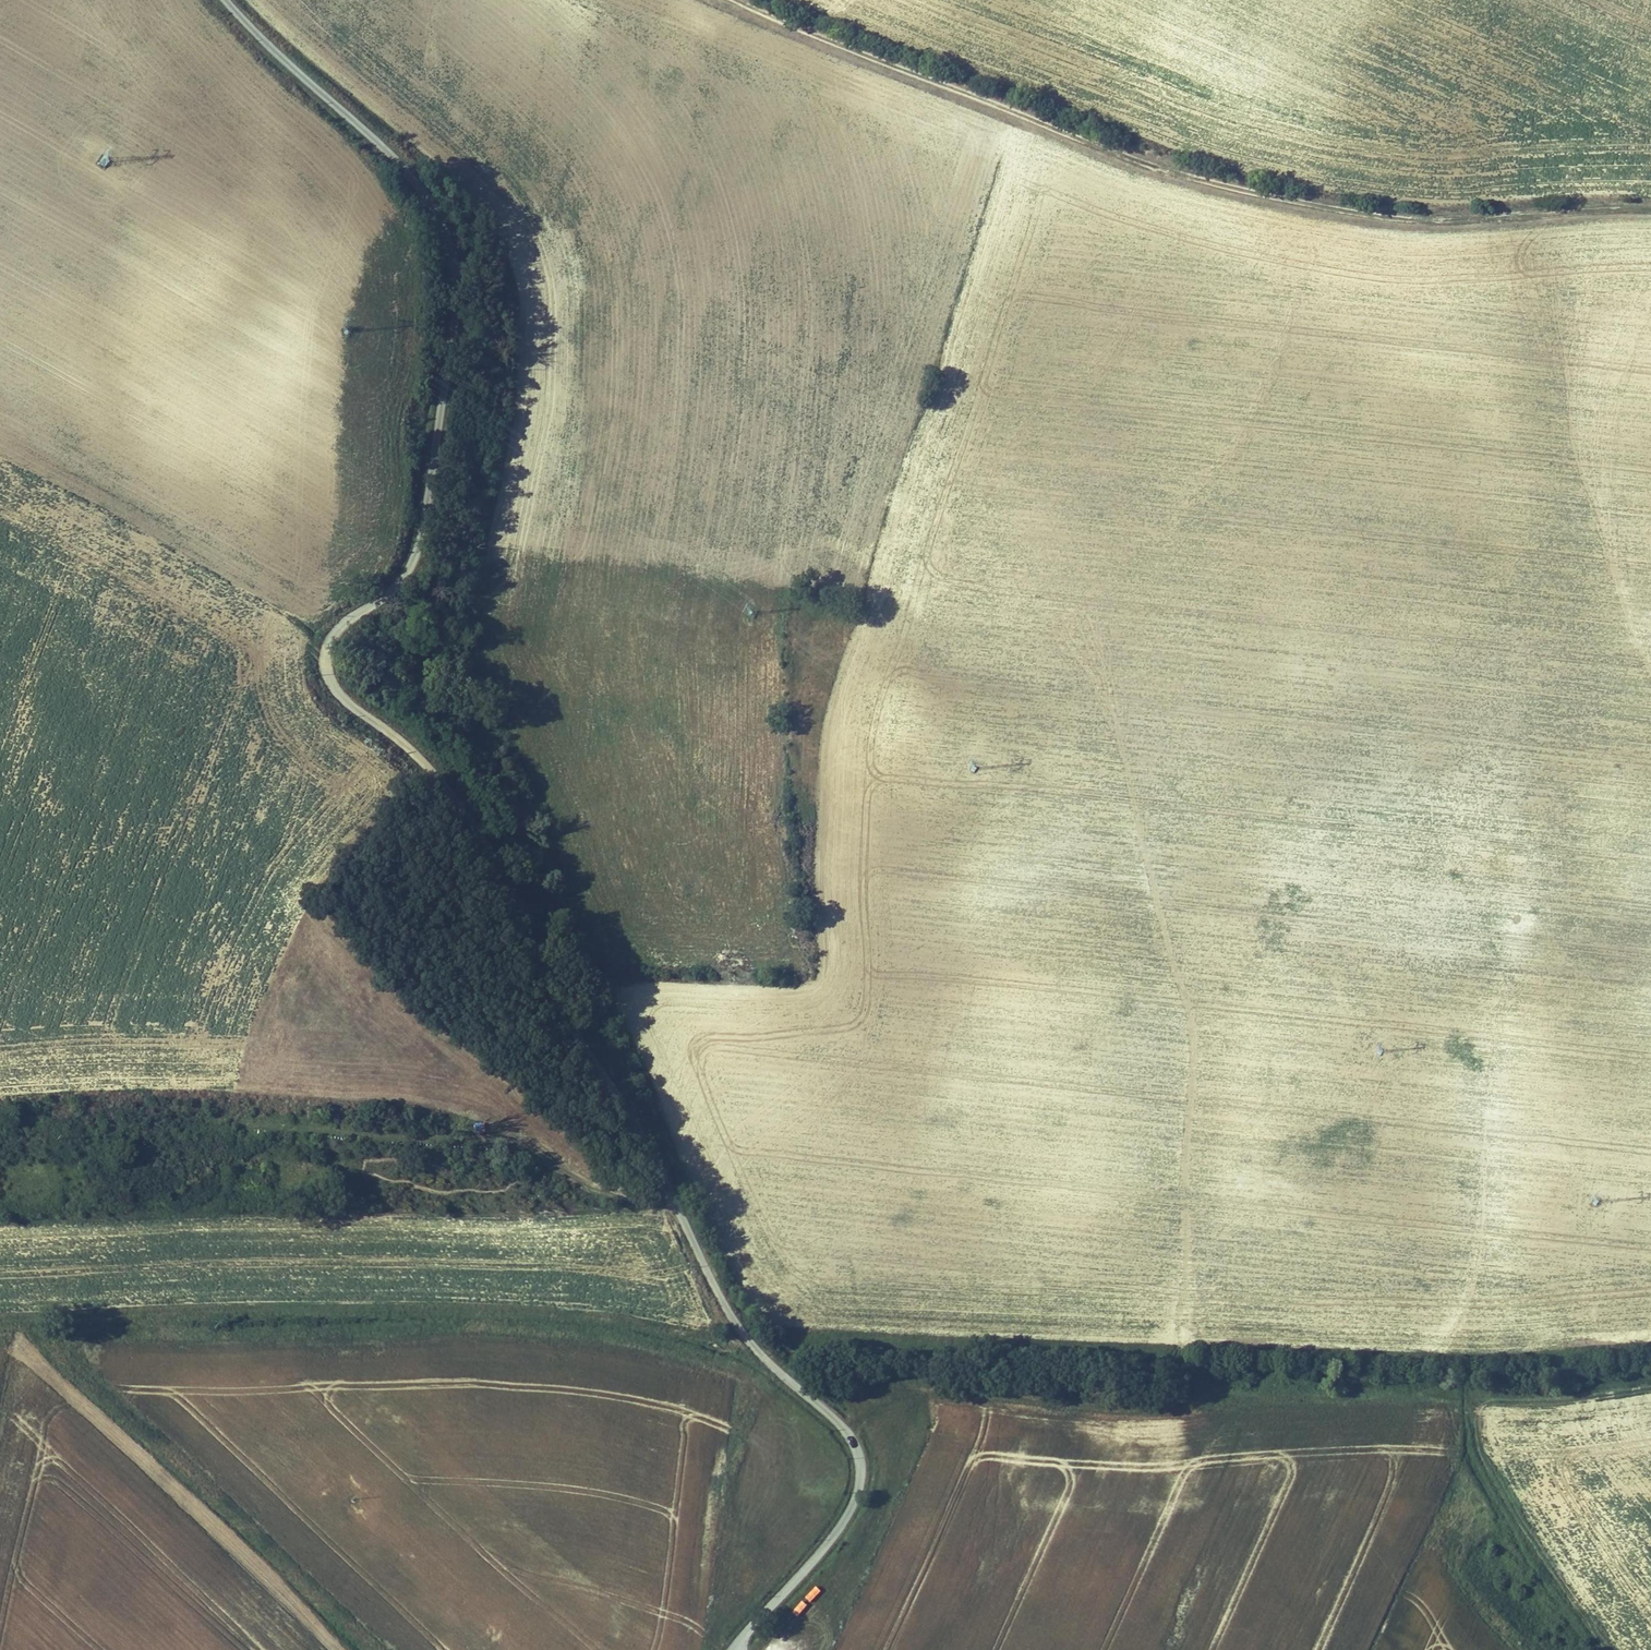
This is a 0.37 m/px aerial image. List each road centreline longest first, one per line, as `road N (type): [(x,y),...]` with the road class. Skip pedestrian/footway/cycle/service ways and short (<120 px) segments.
road 1 (tertiary): [(732,1649),(841,1524),(857,1492),(860,1462),(845,1432),(739,1329),(513,891),(465,817),(418,758),(340,696),(324,671),(335,630),(400,584),(418,548),(453,323),(452,249),(419,182),(225,0)]
road 2 (track): [(721,0),(882,75),(1153,167),(1356,214),(1437,222),(1650,209)]

